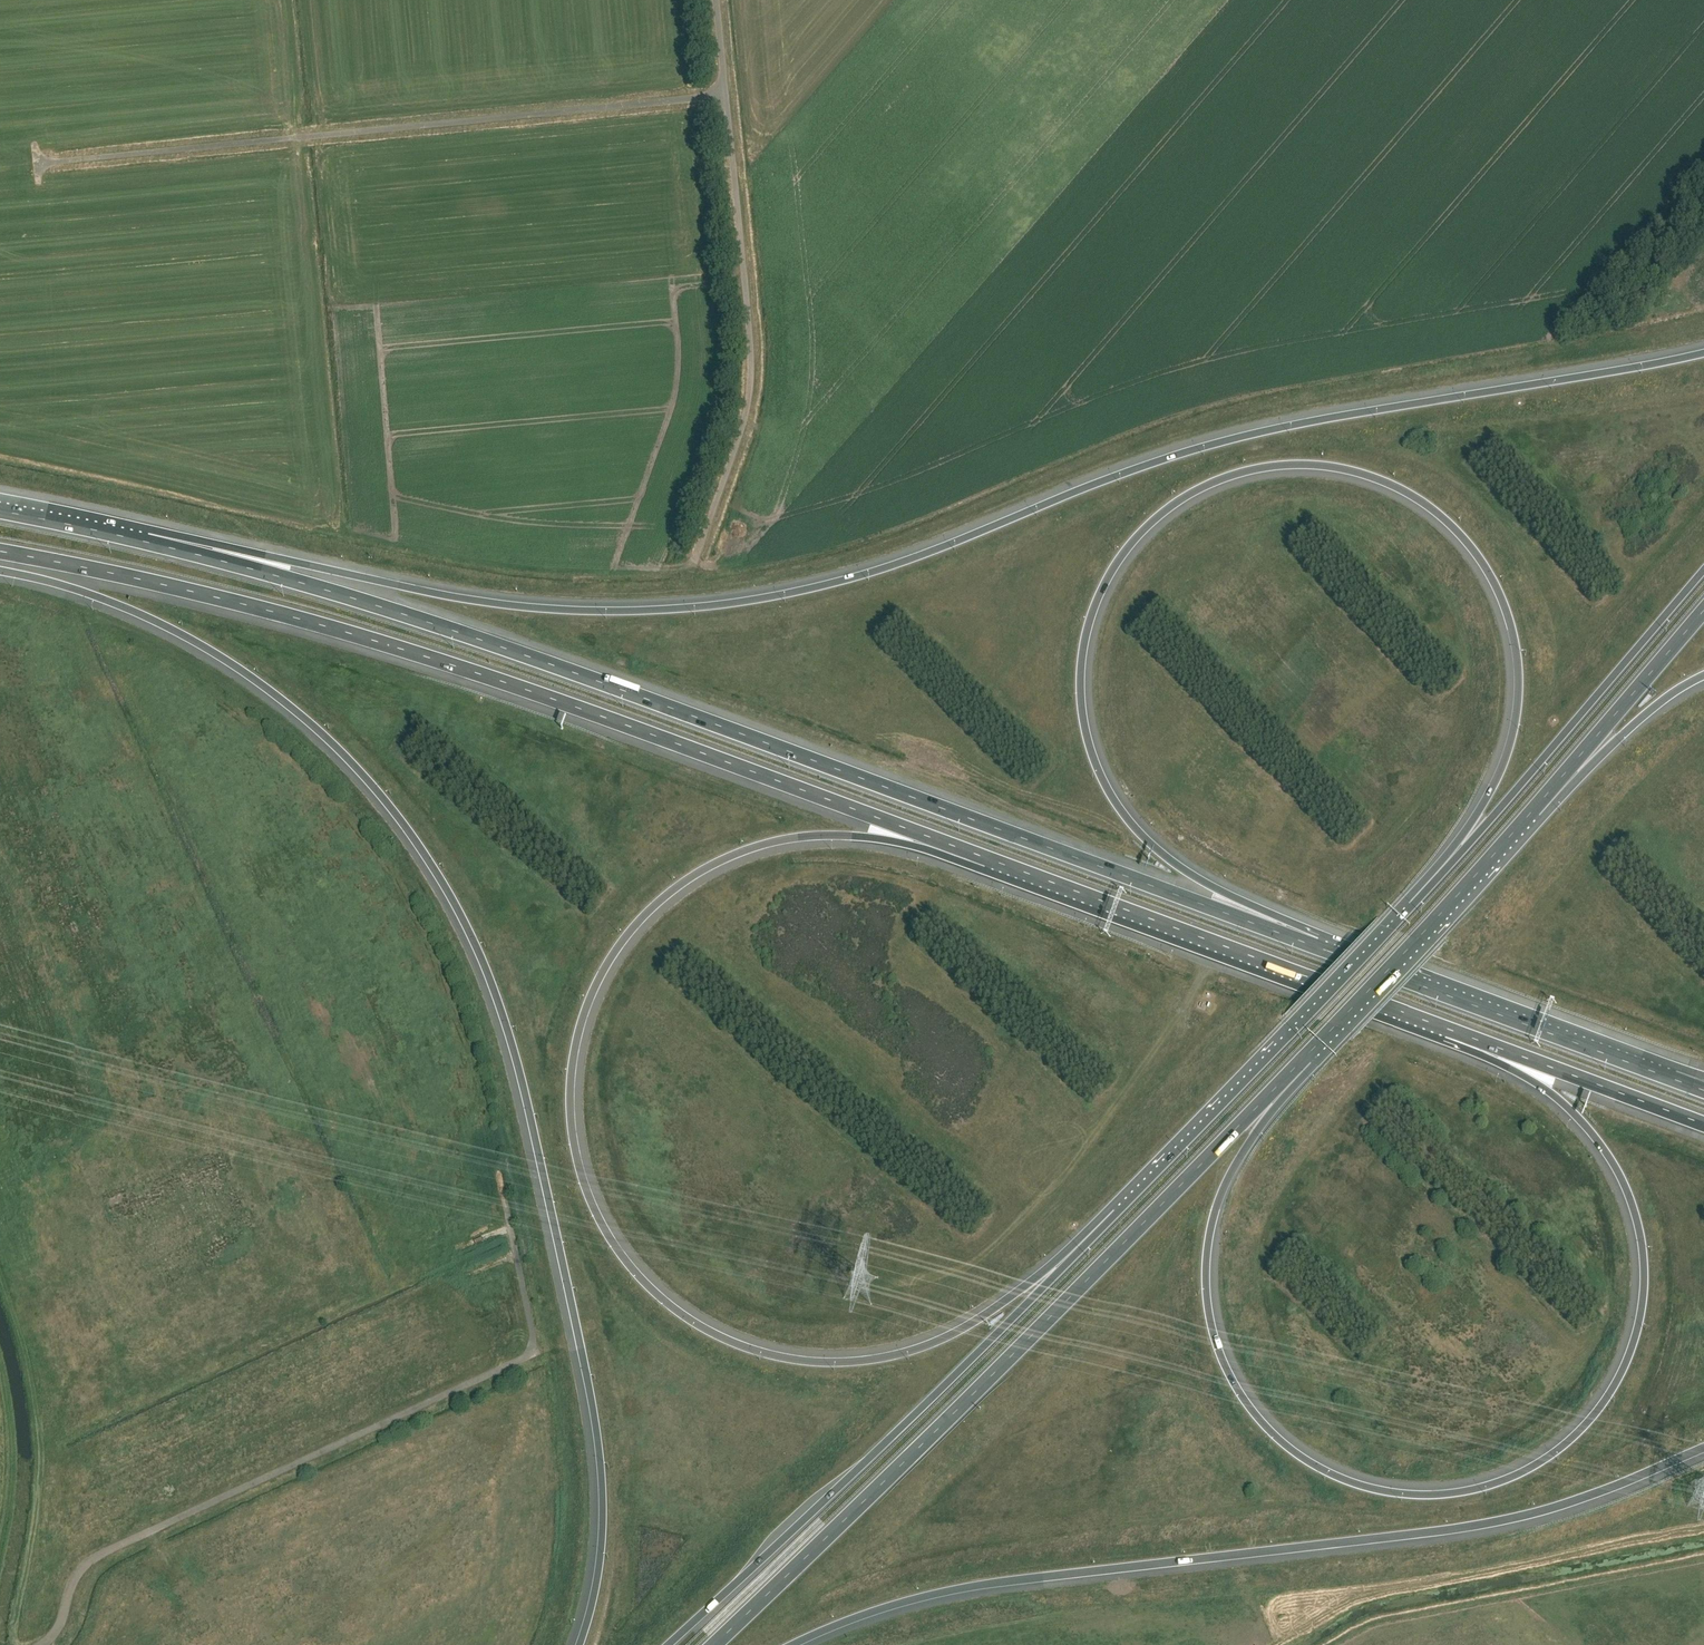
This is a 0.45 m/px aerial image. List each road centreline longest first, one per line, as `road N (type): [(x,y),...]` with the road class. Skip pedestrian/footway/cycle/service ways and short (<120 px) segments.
road 1 (motorway): [(1703,354),(1252,434),(1110,478),(874,572),(703,607),(579,611),(493,603),(293,562),(152,544)]
road 2 (motorway): [(0,570),(65,587),(174,633),(280,702),(378,796),(461,922),(516,1068),(593,1411),(601,1537),(579,1644)]
road 3 (motorway): [(1117,1212),(953,1333),(895,1355),(832,1362),(760,1353),(700,1327),(644,1283),(591,1203),(573,1138),(578,1038),(615,953),(656,905),(709,867),(800,837),(867,837),(991,860)]
road 4 (motorway): [(1318,948),(1156,848),(1117,805),(1091,752),(1081,682),(1095,606),(1135,539),(1193,492),(1266,467),(1348,470),(1423,502),(1480,558),(1510,622),(1517,707),(1502,766),(1447,868)]
road 5 (motorway): [(1447,1029),(1562,1102),(1602,1147),(1633,1206),(1645,1271),(1637,1335),(1610,1395),(1547,1458),(1479,1488),(1422,1496),(1330,1474),(1263,1423),(1225,1367),(1209,1313),(1209,1236),(1229,1177),(1287,1075)]
road 6 (motorway): [(1318,948),(477,639),(152,544)]
road 7 (motorway): [(0,552),(200,594),(430,658),(991,860)]
road 8 (motorway): [(795,1644),(904,1603),(970,1588),(1492,1527),(1581,1503),(1703,1452)]
road 9 (trunk): [(715,1644),(1287,1075)]
road 10 (unclassified): [(42,1644),(90,1561),(525,1358),(532,1327),(498,1175)]
road 11 (unclassified): [(39,163),(725,96)]
road 12 (trunk): [(1117,1212),(668,1644)]
road 13 (motorway): [(991,860),(1447,1029)]
road 14 (unclassified): [(692,567),(752,377),(725,96)]
road 15 (trunk): [(1447,868),(1117,1212)]
road 16 (trunk): [(1703,570),(1447,868)]
road 17 (motorway): [(1673,1079),(1318,948)]
road 18 (trunk): [(1287,1075),(1534,810)]
road 19 (motorway): [(1447,1029),(1703,1124)]
road 20 (trunk): [(1534,810),(1703,611)]
road 21 (motorway): [(1534,810),(1651,709),(1703,676)]
road 22 (motorway): [(152,544),(0,511)]

